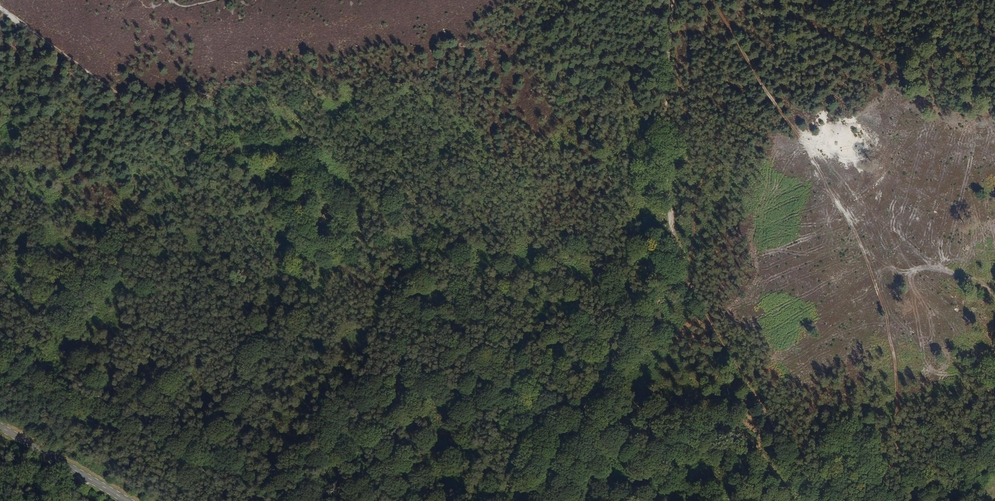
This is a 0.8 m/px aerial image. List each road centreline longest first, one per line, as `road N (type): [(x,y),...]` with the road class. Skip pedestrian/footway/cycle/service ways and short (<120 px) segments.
road 1 (track): [(574,421),(0,8)]
road 2 (track): [(994,435),(922,489),(899,476),(890,337),(859,242),(712,0)]
road 3 (track): [(673,0),(670,260),(574,421)]
road 4 (track): [(0,345),(195,436),(395,500)]
road 5 (track): [(843,500),(802,469),(710,318),(671,223)]
road 6 (track): [(994,110),(940,83),(934,53),(959,0)]
road 7 (primary): [(0,427),(128,500)]

